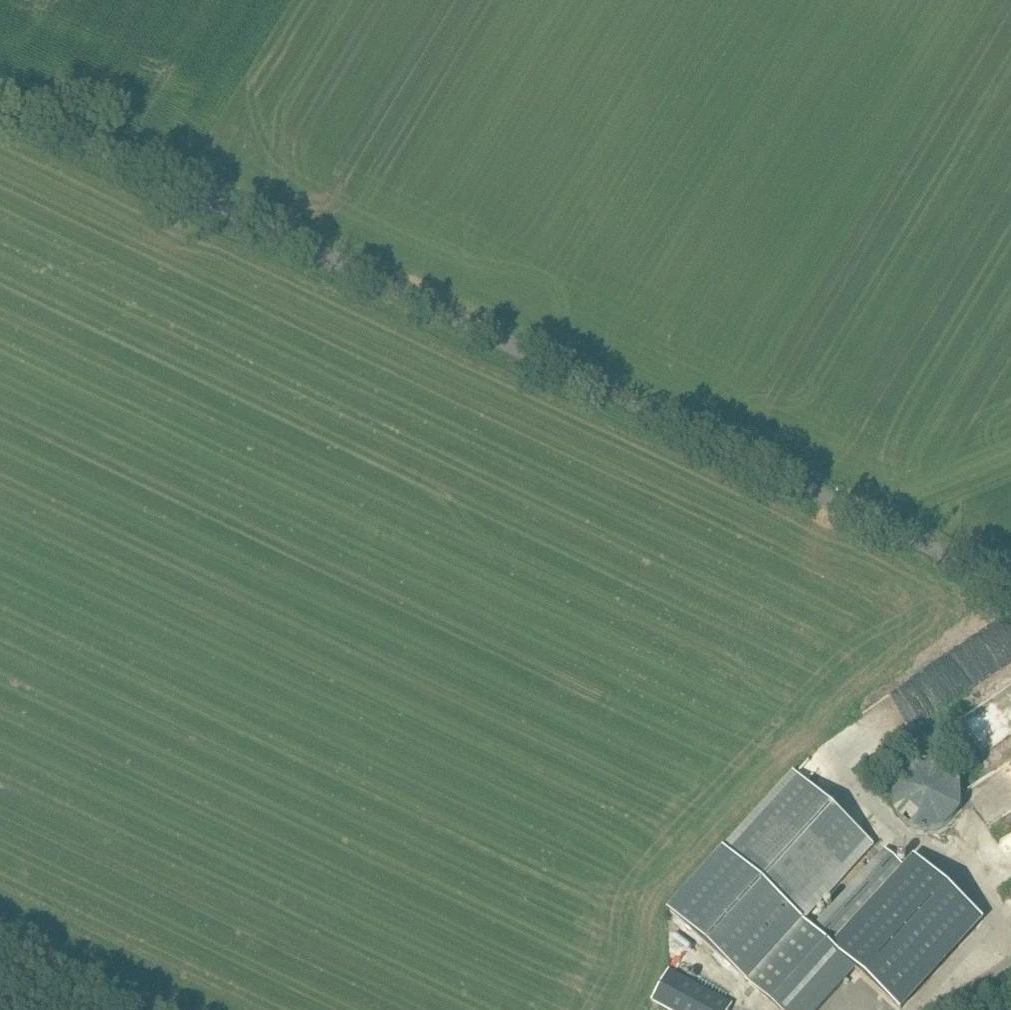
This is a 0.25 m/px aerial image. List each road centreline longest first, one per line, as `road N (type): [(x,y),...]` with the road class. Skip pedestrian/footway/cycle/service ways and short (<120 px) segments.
road 1 (unclassified): [(1010,587),(0,101)]

